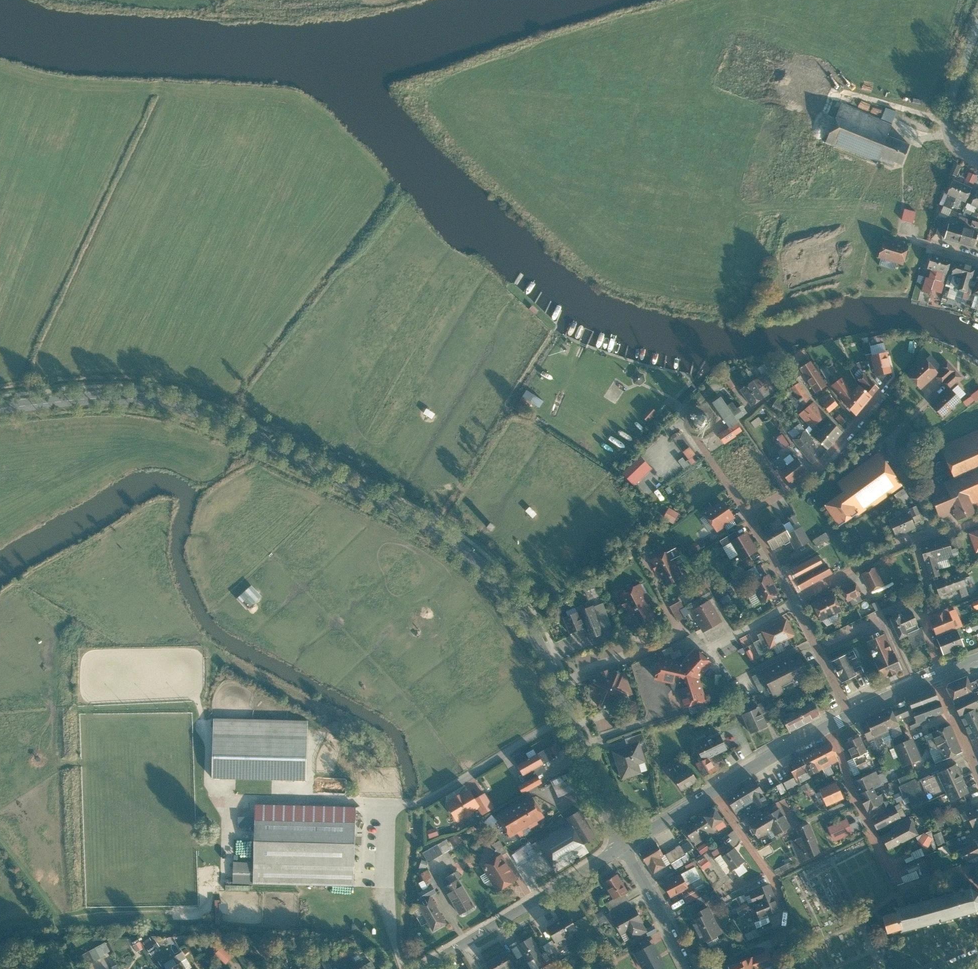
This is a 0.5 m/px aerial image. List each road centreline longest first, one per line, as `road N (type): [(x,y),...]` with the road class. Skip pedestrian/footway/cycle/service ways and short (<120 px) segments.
road 1 (residential): [(928,0),(534,114),(529,129),(630,230),(667,232),(911,173),(927,138),(946,130)]
road 2 (tertiary): [(624,846),(531,629),(488,573),(437,532),(246,432),(180,407),(115,398),(0,409)]
road 3 (track): [(0,839),(61,919),(207,911),(208,892),(225,881),(227,800),(365,804)]
road 4 (tertiary): [(624,846),(420,968)]
road 5 (residential): [(830,726),(898,884)]
road 6 (residential): [(707,454),(793,602)]
road 7 (residential): [(713,792),(771,875),(787,916)]
road 8 (unclassified): [(624,846),(689,968)]
road 9 (residential): [(793,602),(914,541)]
road 10 (tertiary): [(830,726),(713,792)]
road 11 (residential): [(793,602),(850,715)]

